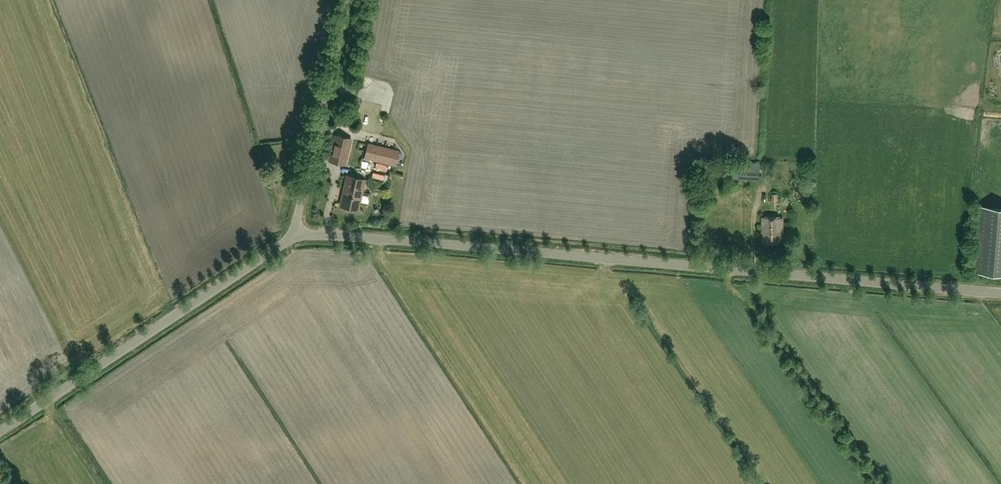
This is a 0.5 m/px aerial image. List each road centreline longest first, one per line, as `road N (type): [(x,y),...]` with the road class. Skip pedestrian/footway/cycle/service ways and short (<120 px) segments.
road 1 (unclassified): [(1000,295),(291,237)]
road 2 (unclassified): [(0,431),(291,237)]
road 3 (track): [(728,270),(729,283),(765,320),(880,483)]
road 4 (unclassified): [(291,237),(339,0)]

